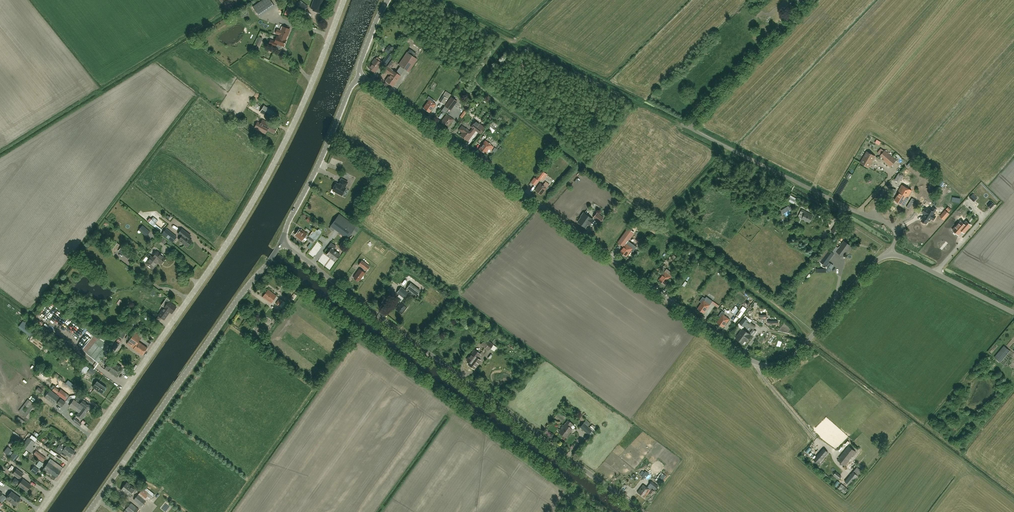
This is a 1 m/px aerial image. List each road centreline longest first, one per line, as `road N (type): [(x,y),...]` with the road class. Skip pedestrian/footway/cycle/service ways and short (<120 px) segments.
road 1 (unclassified): [(891,255),(866,271),(785,362),(756,363),(361,79)]
road 2 (unclassified): [(40,511),(259,190),(344,0)]
road 3 (unclassified): [(639,511),(282,241)]
road 4 (tertiary): [(89,511),(282,241)]
road 5 (track): [(433,0),(688,127)]
road 6 (unclassified): [(891,255),(892,225),(688,127)]
road 7 (tertiary): [(282,241),(361,79)]
road 8 (unclassified): [(1013,312),(891,255)]

